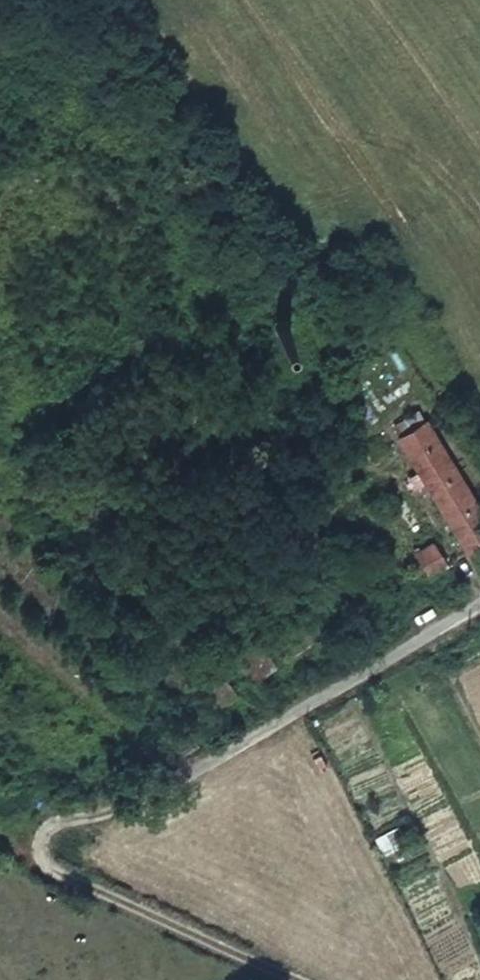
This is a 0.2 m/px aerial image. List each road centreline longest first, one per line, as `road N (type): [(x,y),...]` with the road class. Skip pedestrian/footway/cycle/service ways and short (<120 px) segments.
road 1 (track): [(479,602),(265,729),(256,801),(292,926),(320,979)]
road 2 (track): [(265,729),(166,773),(0,617)]
road 3 (track): [(296,979),(0,851)]
road 4 (track): [(166,773),(95,810),(0,825)]

